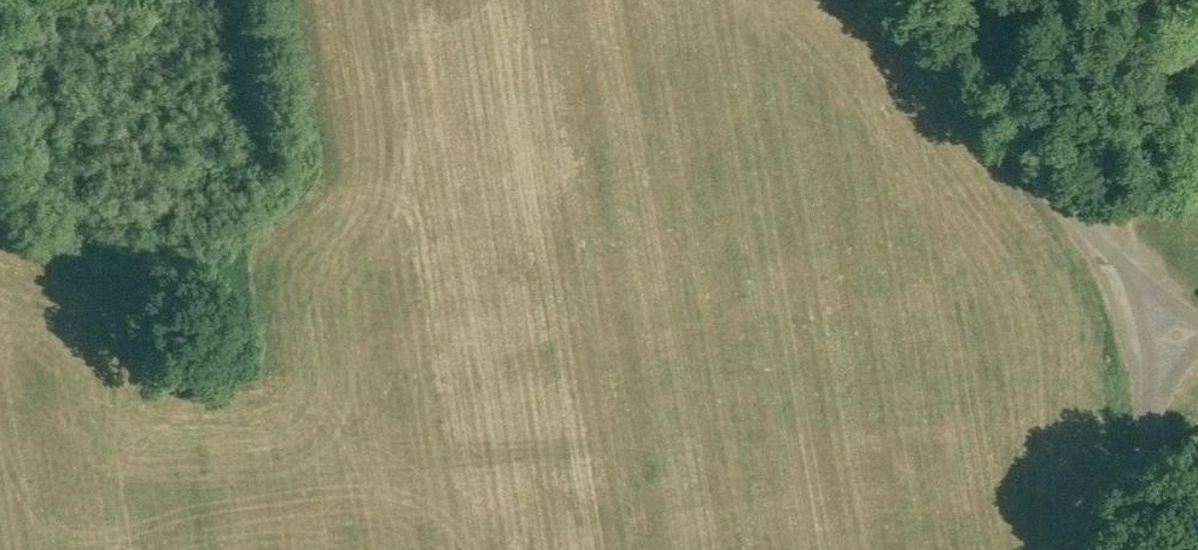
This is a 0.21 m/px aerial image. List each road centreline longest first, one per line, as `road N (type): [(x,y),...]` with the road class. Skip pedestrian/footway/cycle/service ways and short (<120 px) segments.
road 1 (unclassified): [(1135,549),(1150,414),(1132,280),(1044,175),(918,0)]

